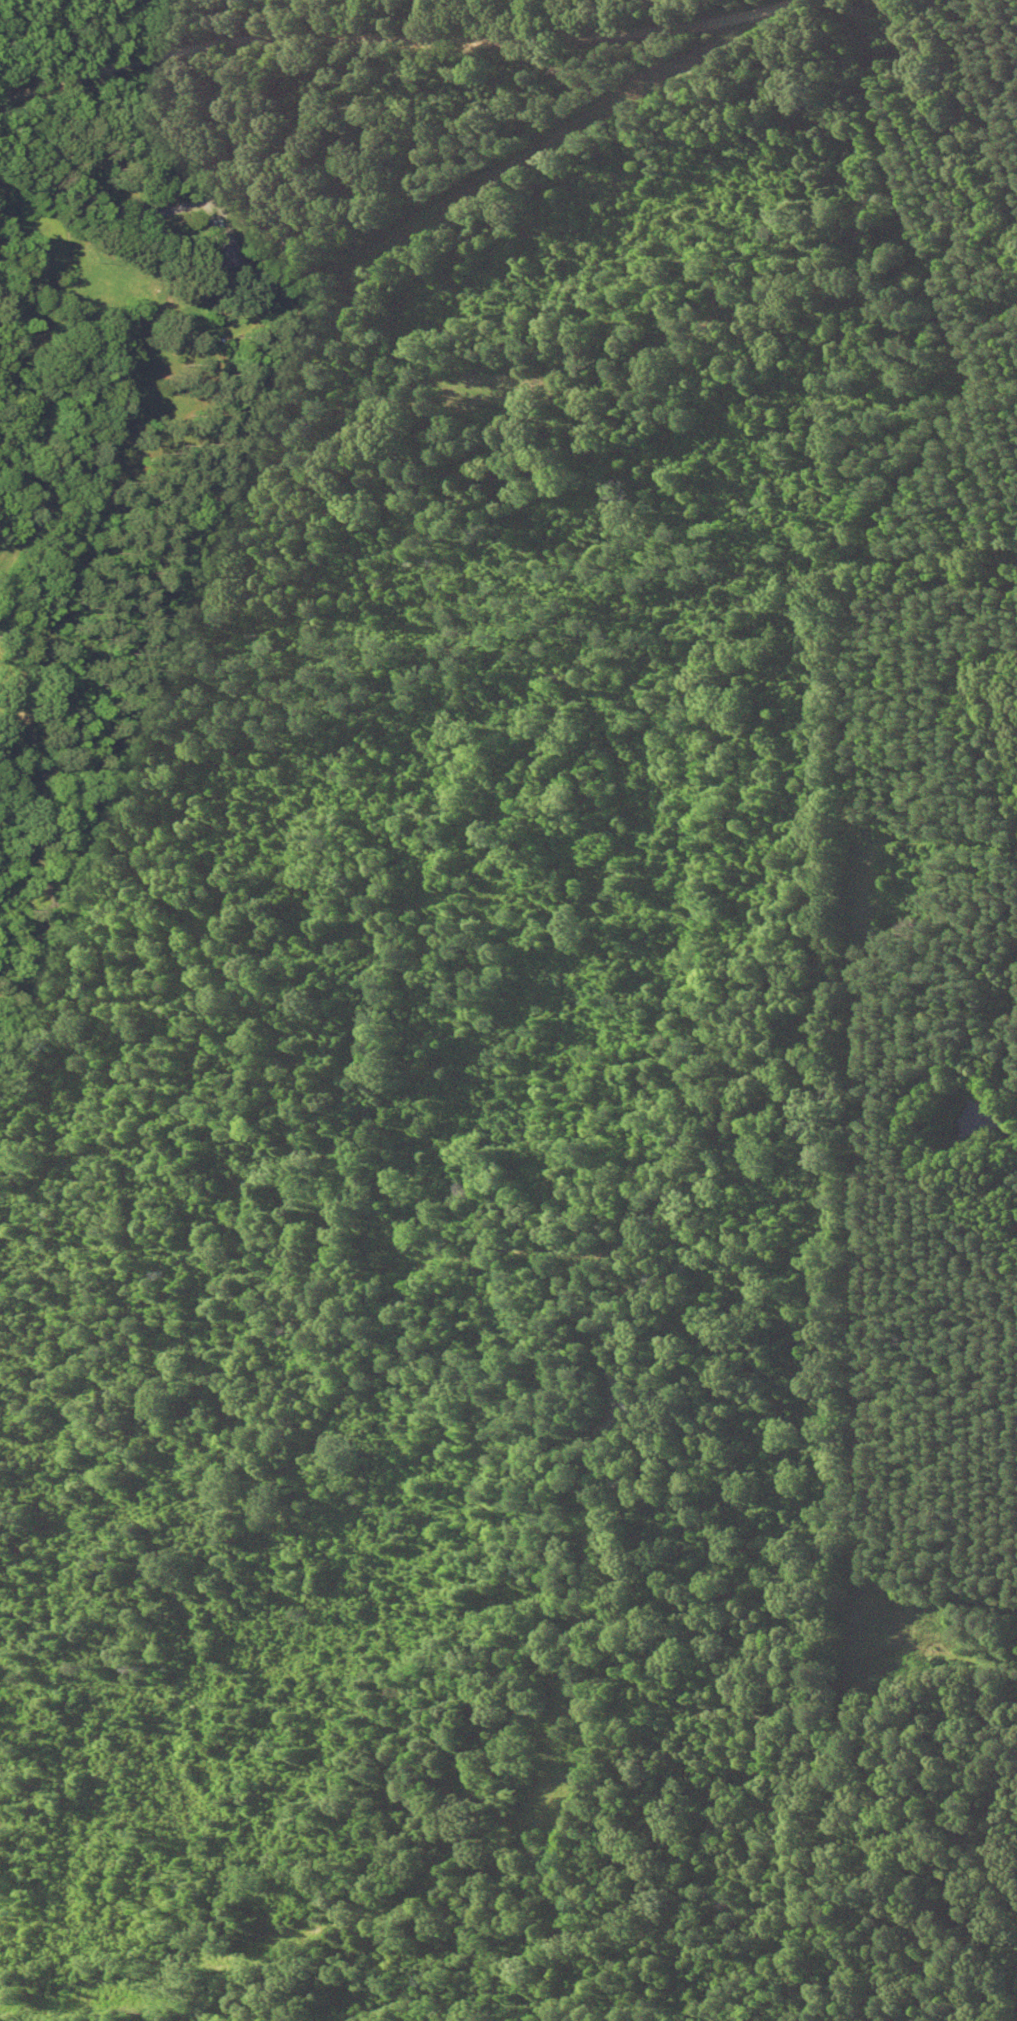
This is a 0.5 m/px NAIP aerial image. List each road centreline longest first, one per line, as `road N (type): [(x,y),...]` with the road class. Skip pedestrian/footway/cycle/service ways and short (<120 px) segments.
road 1 (residential): [(0,70),(51,68),(198,33),(640,18),(694,0)]

